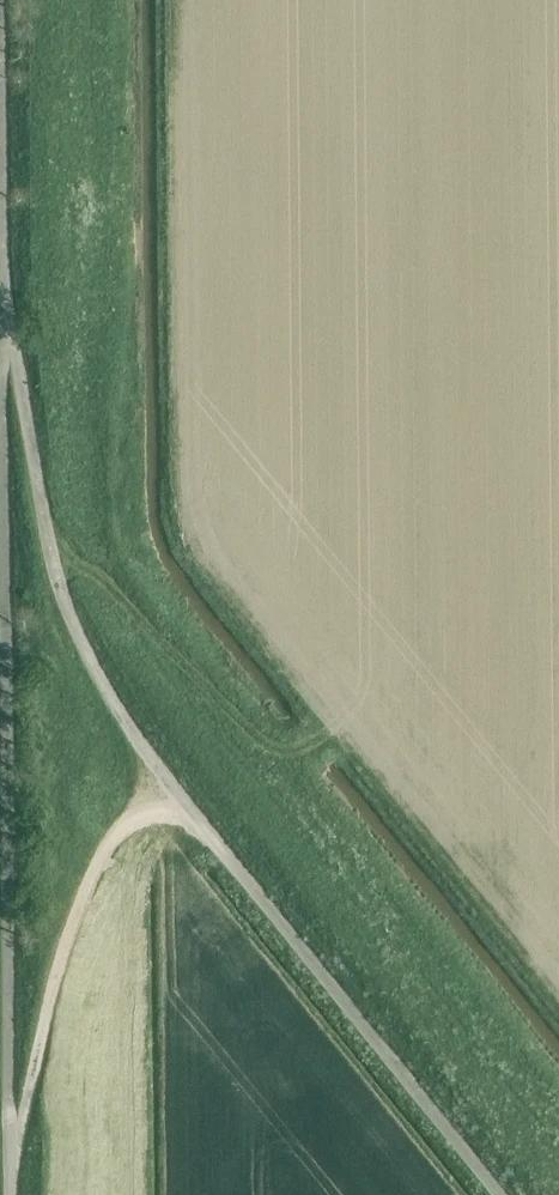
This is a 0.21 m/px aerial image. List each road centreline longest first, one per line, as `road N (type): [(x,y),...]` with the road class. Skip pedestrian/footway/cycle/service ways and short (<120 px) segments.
road 1 (unclassified): [(9,1194),(2,312)]
road 2 (unclassified): [(186,807),(98,674),(58,584),(2,312)]
road 3 (unclassified): [(500,1194),(186,807)]
road 4 (unclassified): [(9,1194),(37,1052),(103,850),(128,822),(186,807)]
road 5 (unclassified): [(2,312),(0,0)]

